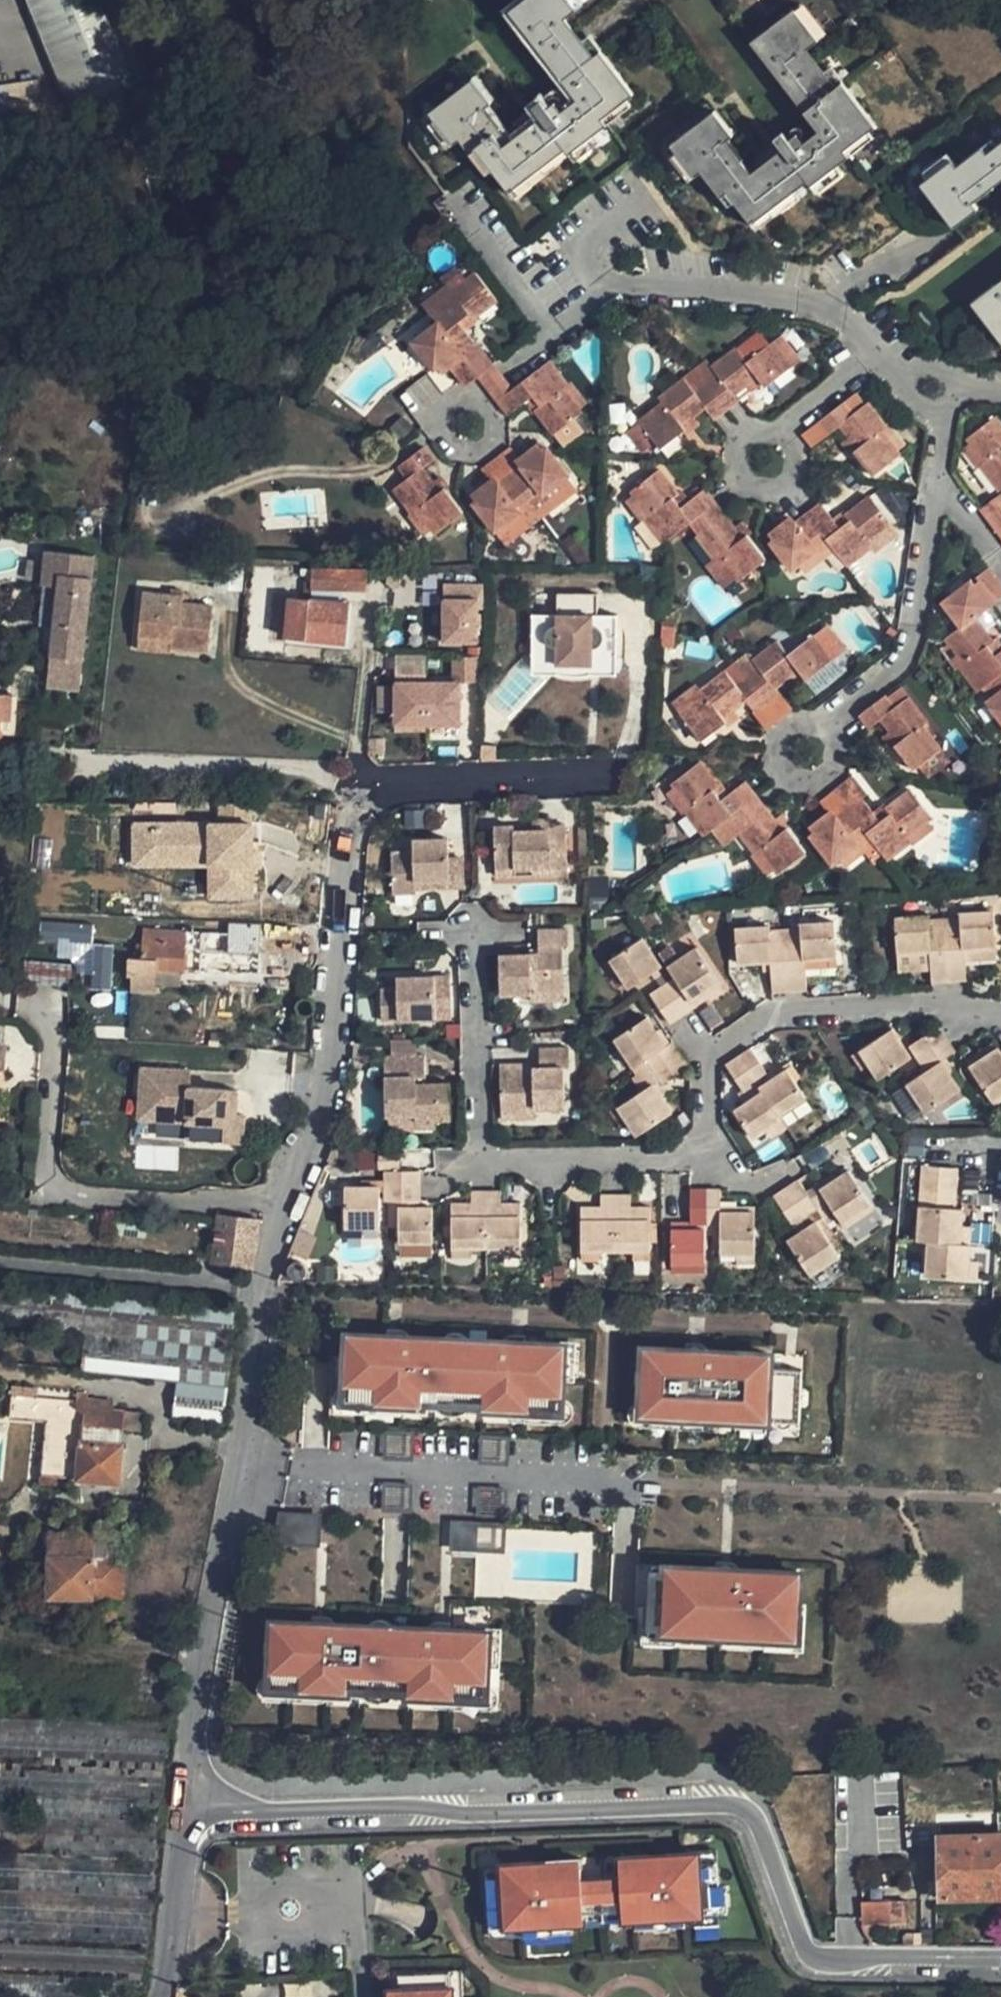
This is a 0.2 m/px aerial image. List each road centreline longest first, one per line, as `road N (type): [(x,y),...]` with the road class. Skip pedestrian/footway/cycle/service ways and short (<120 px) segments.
road 1 (residential): [(188,1813),(194,1723),(262,1290),(281,1206),(319,1121),(347,825),(361,803),(391,789),(609,781)]
road 2 (residential): [(188,1813),(738,1805),(756,1819),(805,1948),(822,1956),(1000,1960)]
road 3 (residential): [(1000,1014),(936,1005),(778,1010),(718,1044),(702,1070),(702,1130),(691,1152),(669,1161),(498,1164),(477,1145),(470,926)]
road 4 (residential): [(519,358),(618,284),(798,299),(832,309),(878,351)]
road 5 (residential): [(936,485),(911,646),(803,749)]
road 6 (residential): [(165,1996),(188,1813)]
road 7 (residential): [(785,429),(878,351)]

